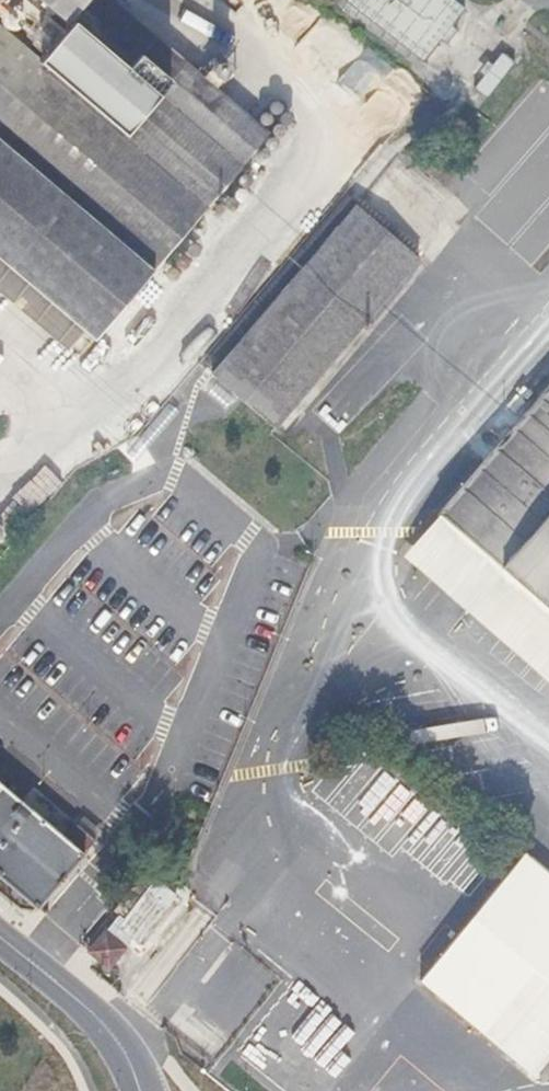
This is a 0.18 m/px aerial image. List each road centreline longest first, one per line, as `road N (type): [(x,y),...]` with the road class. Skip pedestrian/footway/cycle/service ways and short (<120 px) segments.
road 1 (secondary): [(141,1090),(112,1034),(0,938)]

